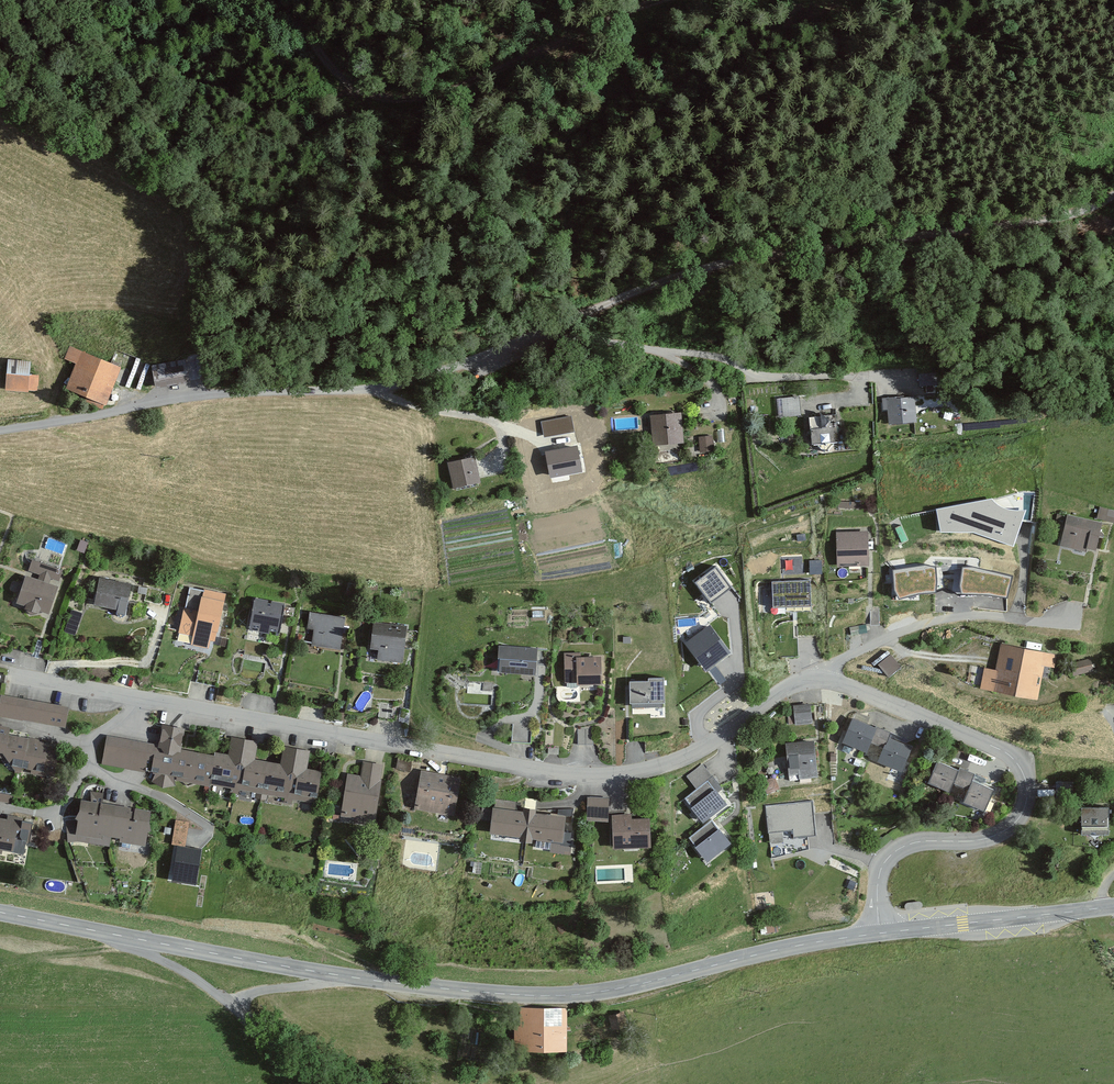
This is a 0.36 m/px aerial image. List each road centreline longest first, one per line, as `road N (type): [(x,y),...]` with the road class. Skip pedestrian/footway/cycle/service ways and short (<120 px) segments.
road 1 (tertiary): [(888,935),(810,944),(618,992),(522,997),(340,977)]
road 2 (track): [(613,301),(695,270),(1017,224),(1113,194)]
road 3 (residential): [(888,935),(882,876),(890,862),(916,843),(971,843),(1007,832),(1029,800),(1023,768),(996,741),(829,680)]
road 4 (track): [(632,0),(456,84),(399,94),(342,88),(288,0)]
road 5 (residential): [(525,761),(140,697)]
road 6 (unclassified): [(0,431),(169,400),(376,390)]
road 7 (residential): [(812,407),(850,402),(856,385),(591,339),(556,326)]
road 8 (residential): [(829,680),(801,684),(650,763),(608,768),(525,761)]
road 9 (residential): [(829,680),(845,659),(935,621),(1078,622)]
road 10 (tertiary): [(1113,907),(888,935)]
road 11 (tertiary): [(340,977),(120,937)]
road 12 (unclassified): [(376,390),(422,380),(556,326)]
road 13 (residential): [(376,390),(488,418),(500,430),(505,463)]
road 14 (residential): [(539,672),(531,713),(492,728),(489,738),(525,761)]
road 15 (unclassified): [(228,1004),(120,937)]
road 16 (residential): [(140,697),(18,676)]
road 17 (tertiary): [(120,937),(0,913)]
road 18 (unclassified): [(320,1083),(228,1004)]

